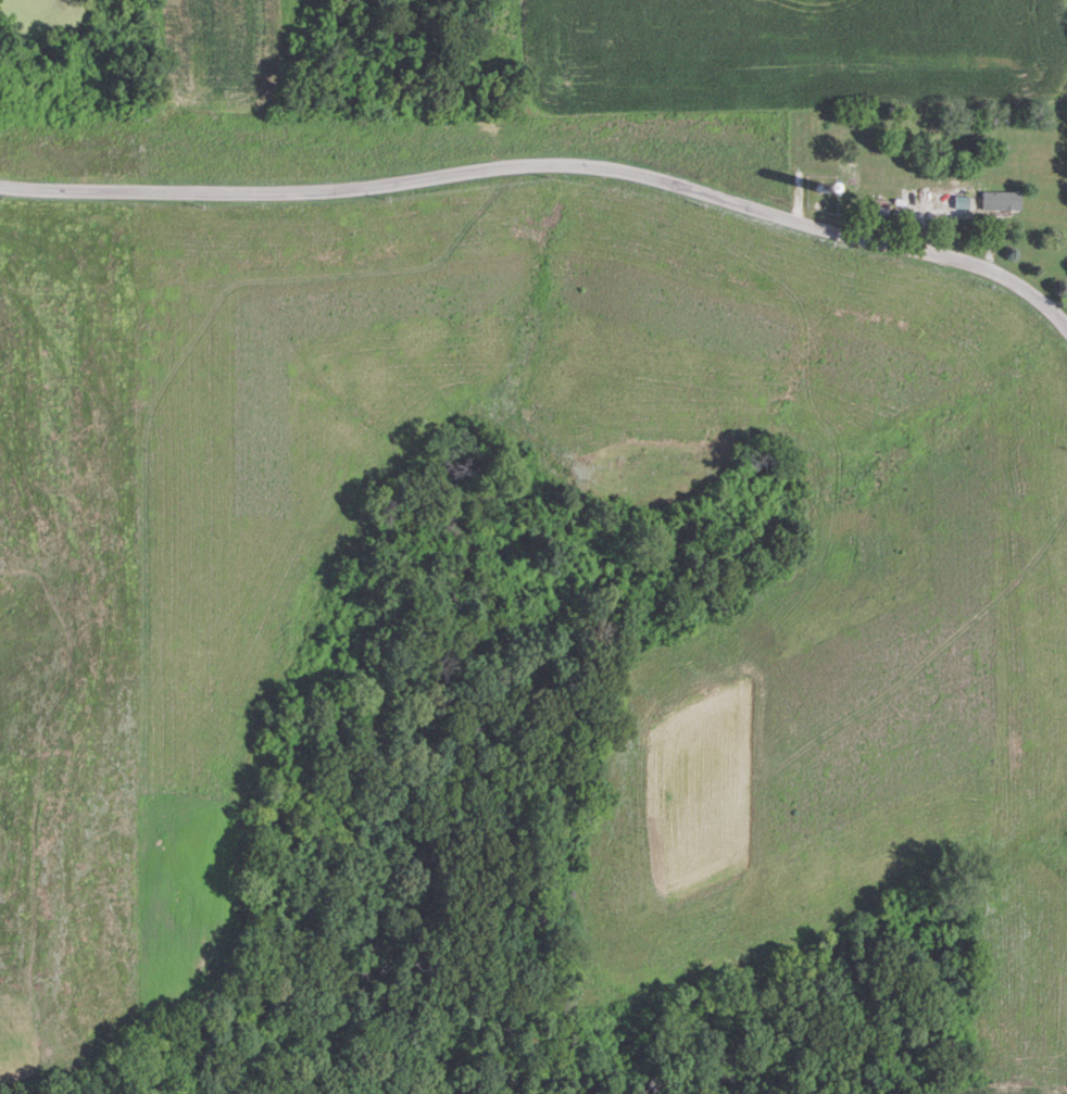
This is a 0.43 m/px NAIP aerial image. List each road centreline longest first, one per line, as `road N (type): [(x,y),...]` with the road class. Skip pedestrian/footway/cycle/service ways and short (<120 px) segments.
road 1 (tertiary): [(1066,327),(1021,288),(967,263),(610,171),(524,167),(317,193),(0,188)]

